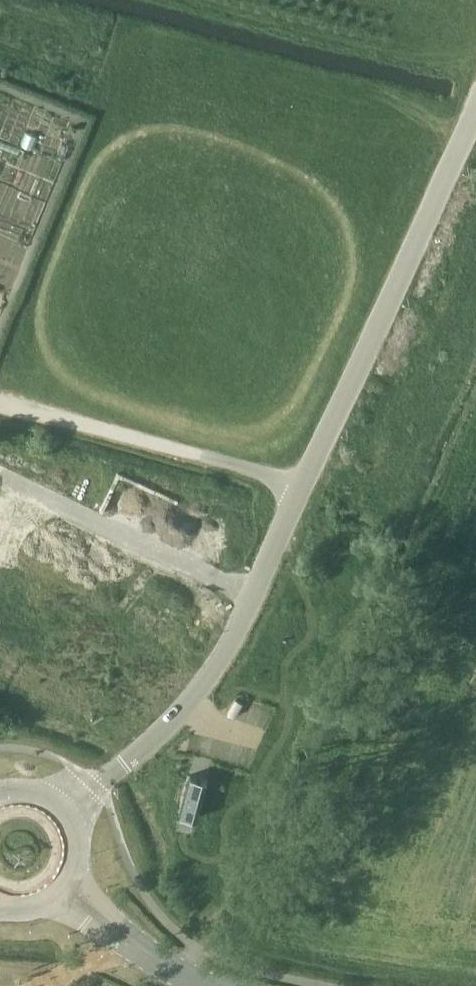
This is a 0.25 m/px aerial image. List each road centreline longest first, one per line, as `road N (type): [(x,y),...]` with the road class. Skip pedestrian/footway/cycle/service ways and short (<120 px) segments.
road 1 (unclassified): [(304,488),(475,109)]
road 2 (unclassified): [(64,818),(208,682),(304,488)]
road 3 (track): [(194,454),(0,401)]

